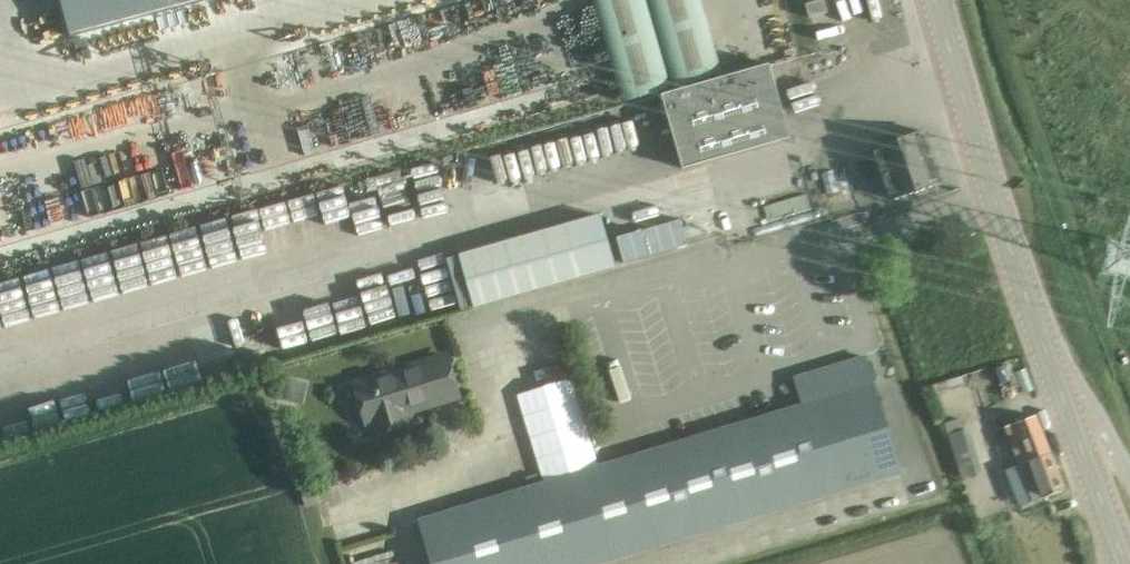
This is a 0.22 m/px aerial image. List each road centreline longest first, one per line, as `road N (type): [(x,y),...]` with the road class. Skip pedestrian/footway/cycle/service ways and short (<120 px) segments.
road 1 (tertiary): [(935,0),(1005,236),(1124,563)]

